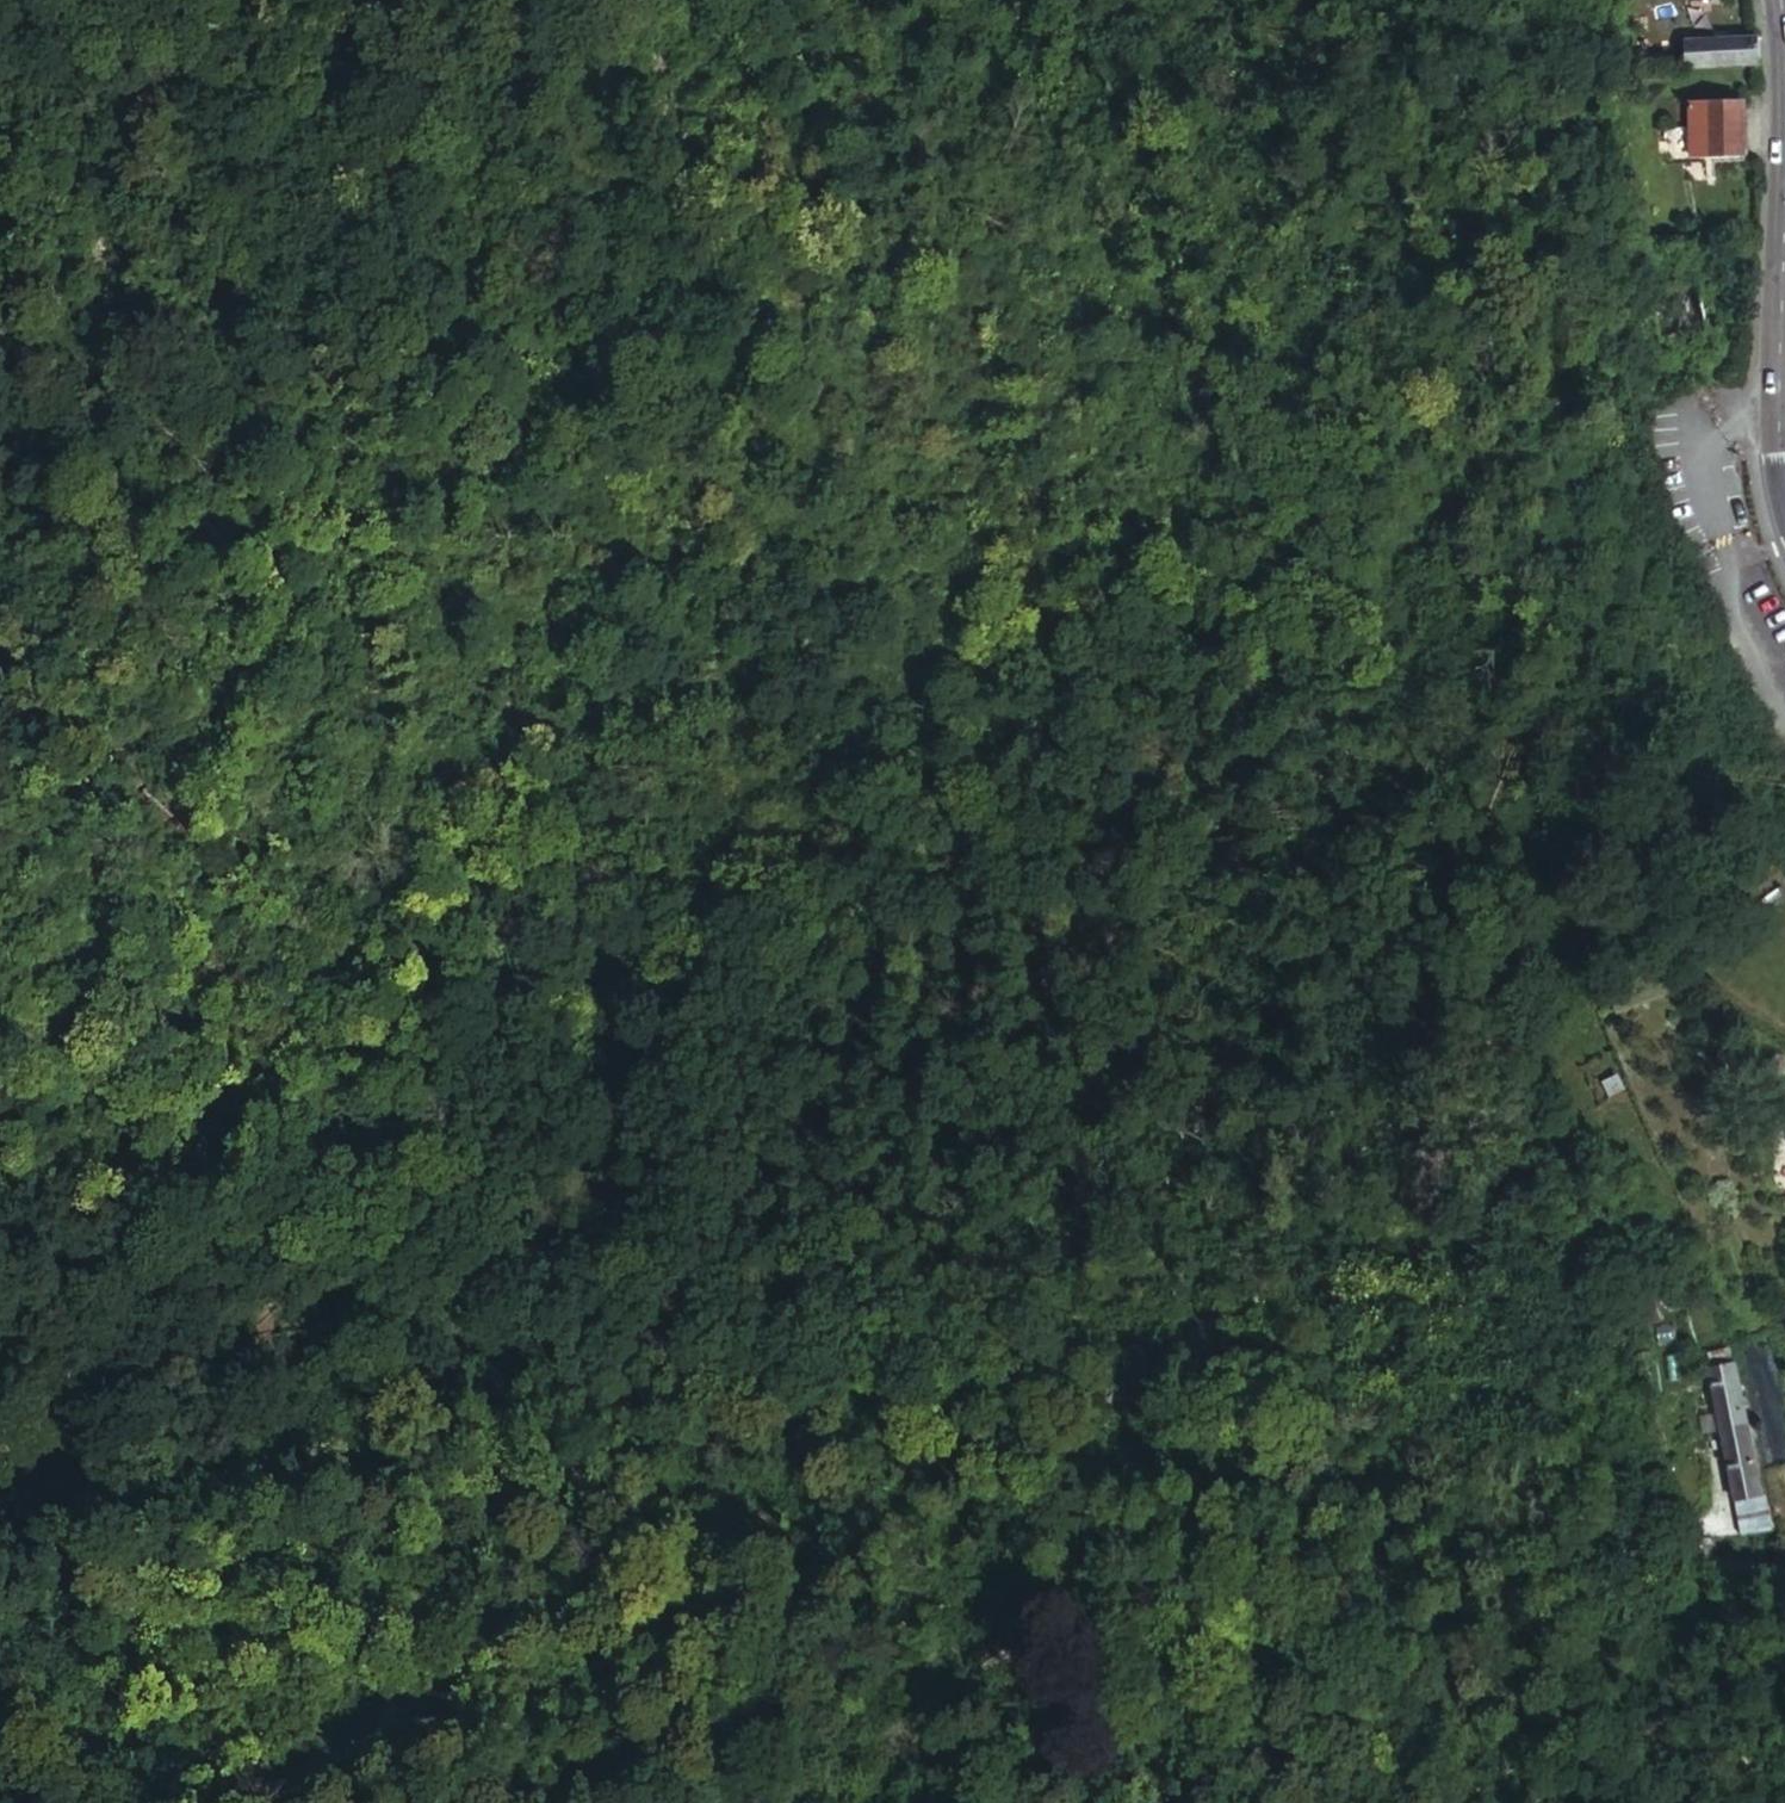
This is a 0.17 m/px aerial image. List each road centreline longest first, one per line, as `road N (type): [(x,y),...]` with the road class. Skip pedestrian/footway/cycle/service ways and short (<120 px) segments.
road 1 (unclassified): [(1784,1574),(1719,1572),(1570,1538),(1523,1536),(1480,1547),(1129,1451),(902,1438),(720,1409),(568,1409)]
road 2 (tertiary): [(1784,465),(1784,253)]

